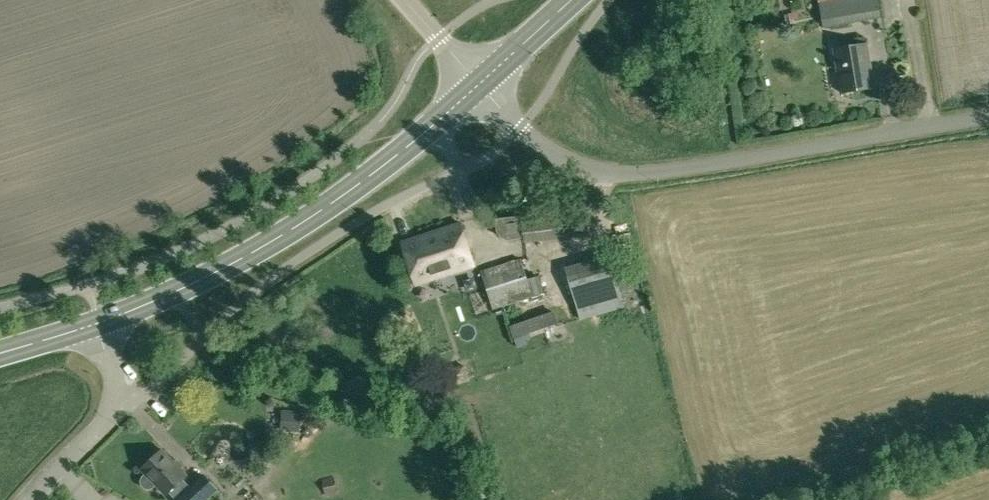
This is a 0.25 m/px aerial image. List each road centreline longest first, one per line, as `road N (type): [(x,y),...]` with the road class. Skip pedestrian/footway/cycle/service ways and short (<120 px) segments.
road 1 (unclassified): [(479,86),(549,154),(620,172),(988,116)]
road 2 (secondary): [(101,324),(197,282),(309,217),(479,86)]
road 3 (residential): [(28,499),(98,428),(111,402),(101,324)]
road 4 (secondary): [(479,86),(574,0)]

